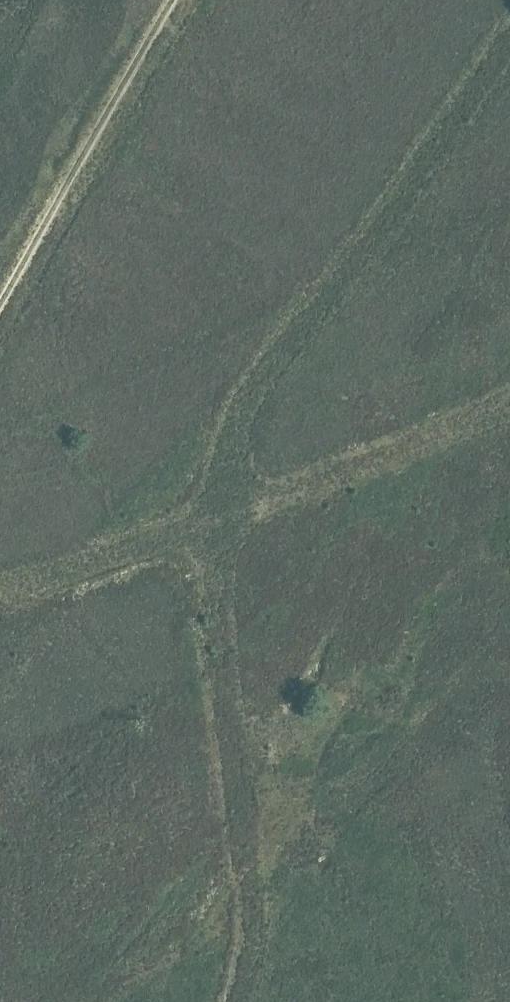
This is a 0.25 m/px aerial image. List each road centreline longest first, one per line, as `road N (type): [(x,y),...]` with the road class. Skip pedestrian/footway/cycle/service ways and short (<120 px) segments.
road 1 (track): [(0,303),(171,0)]

